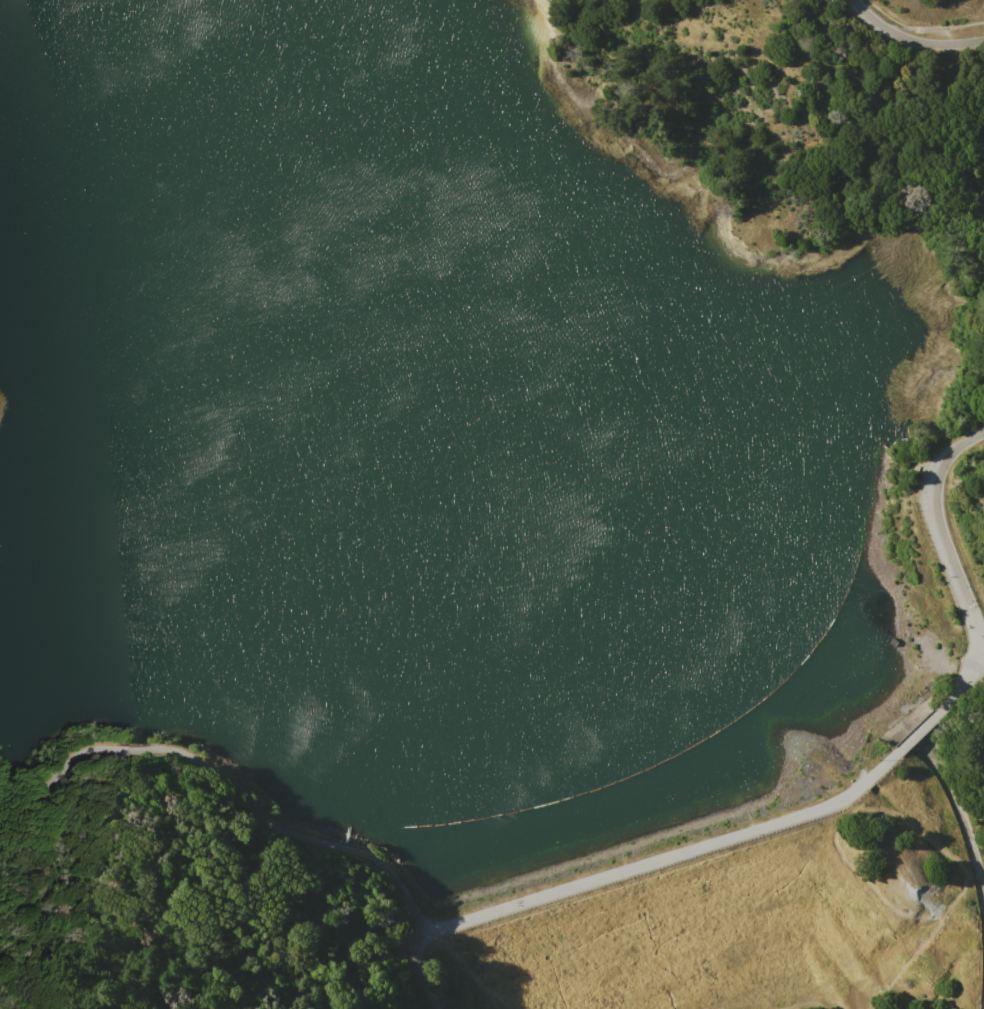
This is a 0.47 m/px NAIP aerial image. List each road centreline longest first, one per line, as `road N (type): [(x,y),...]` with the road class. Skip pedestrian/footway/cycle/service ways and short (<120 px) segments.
road 1 (track): [(425,933),(383,867),(279,830),(209,769),(164,749),(97,748),(77,760),(67,835),(11,878),(0,876)]

